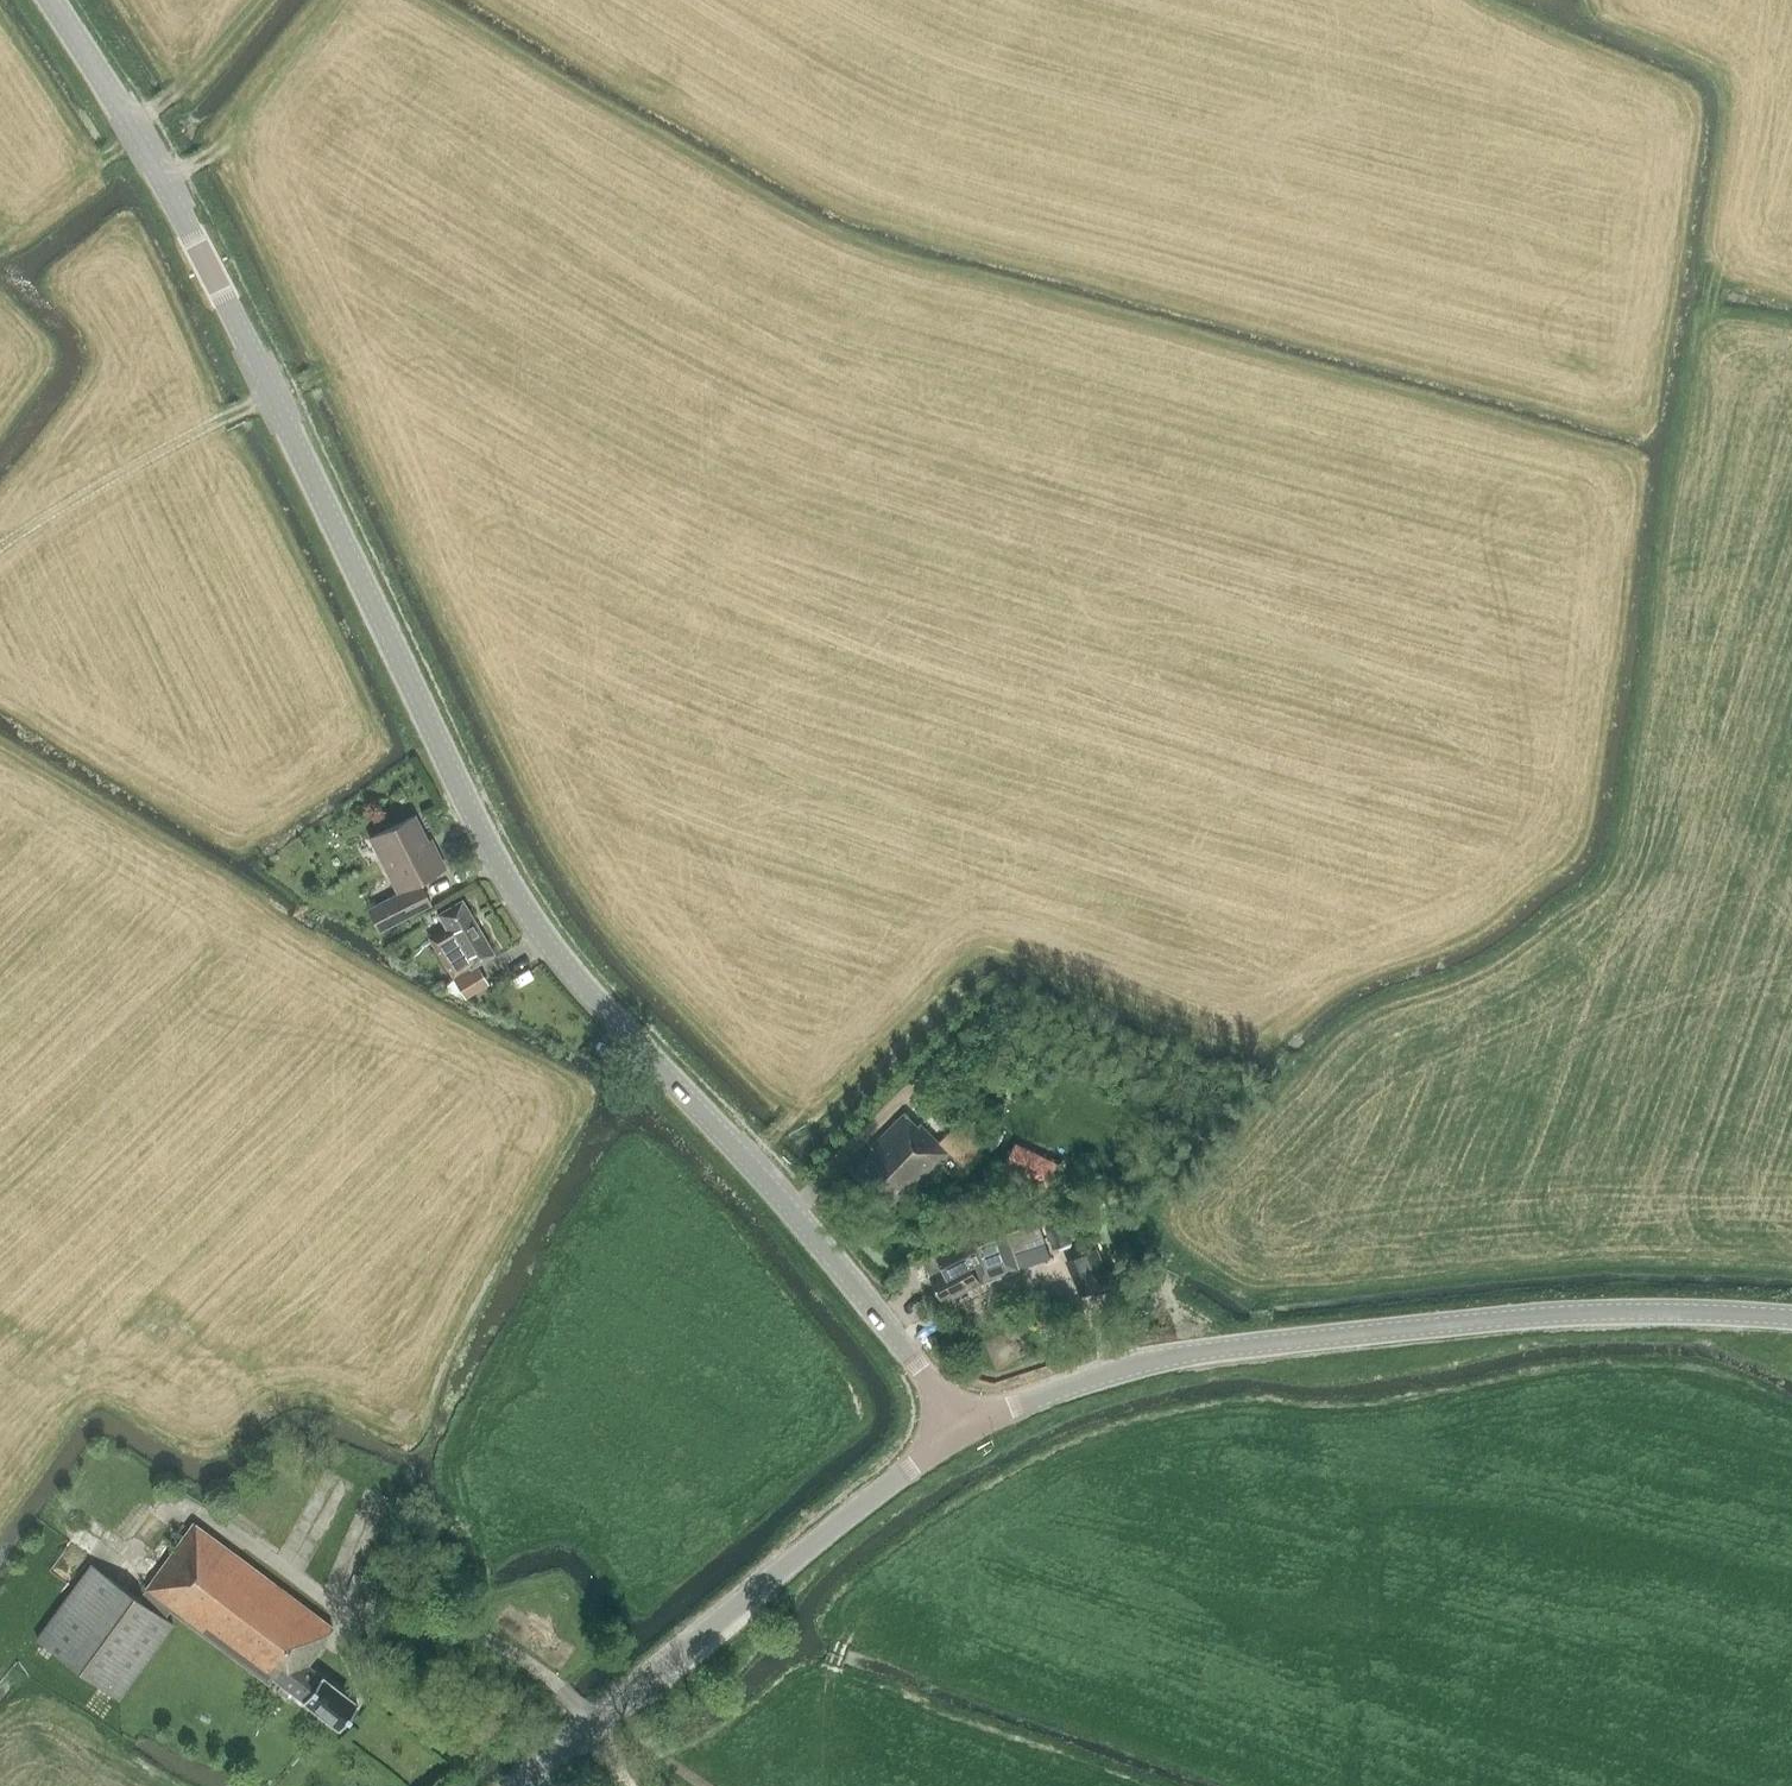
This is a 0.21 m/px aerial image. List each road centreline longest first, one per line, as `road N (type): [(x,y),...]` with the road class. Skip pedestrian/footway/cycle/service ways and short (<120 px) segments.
road 1 (tertiary): [(962,1431),(823,1246),(569,971),(524,908),(209,267),(52,0)]
road 2 (tertiary): [(962,1431),(1111,1372),(1215,1351),(1551,1315),(1791,1318)]
road 3 (tertiary): [(520,1785),(962,1431)]

